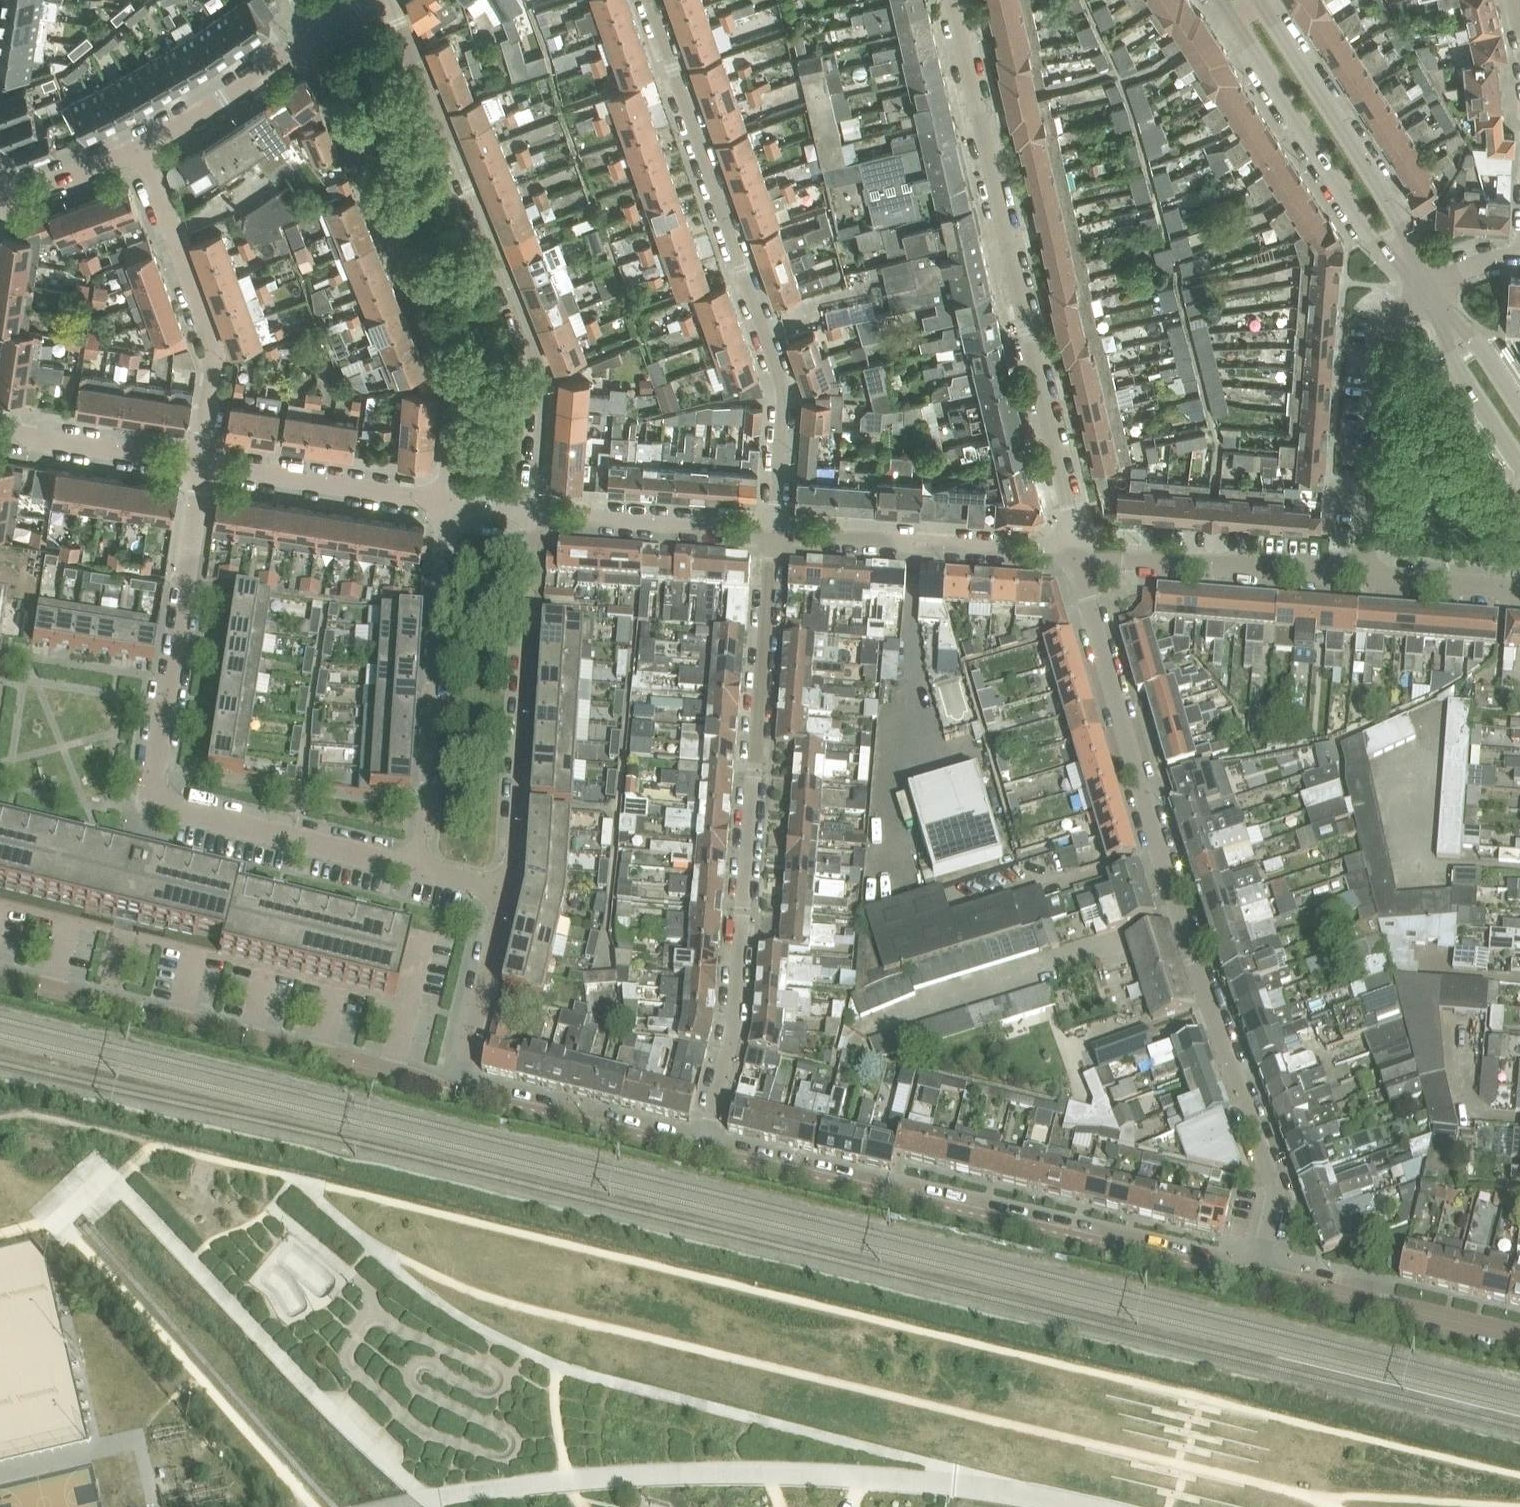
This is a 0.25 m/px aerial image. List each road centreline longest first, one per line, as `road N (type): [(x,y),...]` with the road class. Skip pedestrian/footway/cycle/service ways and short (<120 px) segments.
road 1 (residential): [(1259,1277),(1274,1185),(1162,857),(1078,555)]
road 2 (residential): [(774,533),(733,1028),(703,1151)]
road 3 (residential): [(420,870),(153,803),(199,463)]
road 4 (residential): [(703,1151),(1259,1277)]
road 5 (residential): [(1078,555),(948,0)]
road 6 (residential): [(649,0),(787,393),(774,533)]
road 7 (residential): [(531,515),(542,371),(390,0)]
road 8 (residential): [(311,39),(452,392),(445,501)]
road 9 (residential): [(0,977),(457,1089)]
road 10 (residential): [(507,893),(531,515)]
road 11 (residential): [(445,501),(420,870)]
road 12 (residential): [(1234,19),(1371,238),(1422,296)]
road 13 (residential): [(1433,288),(1261,3)]
road 14 (residential): [(199,463),(216,355),(142,151)]
road 15 (residential): [(1078,555),(774,533)]
road 16 (residential): [(1366,577),(1379,360),(1396,314),(1422,296)]
road 17 (residential): [(1366,577),(1078,555)]
road 18 (residential): [(1519,1334),(1259,1277)]
road 19 (residential): [(457,1089),(703,1151)]
road 20 (residential): [(445,501),(199,463)]
road 21 (residential): [(774,533),(531,515)]
road 22 (residential): [(142,151),(311,39)]
road 23 (residential): [(457,1089),(507,893)]
road 24 (residential): [(199,463),(0,432)]
road 25 (residential): [(1422,296),(1454,366),(1519,465)]
road 26 (residential): [(1519,589),(1366,577)]
road 27 (residential): [(0,203),(142,151)]
road 28 (residential): [(1519,404),(1433,288)]

